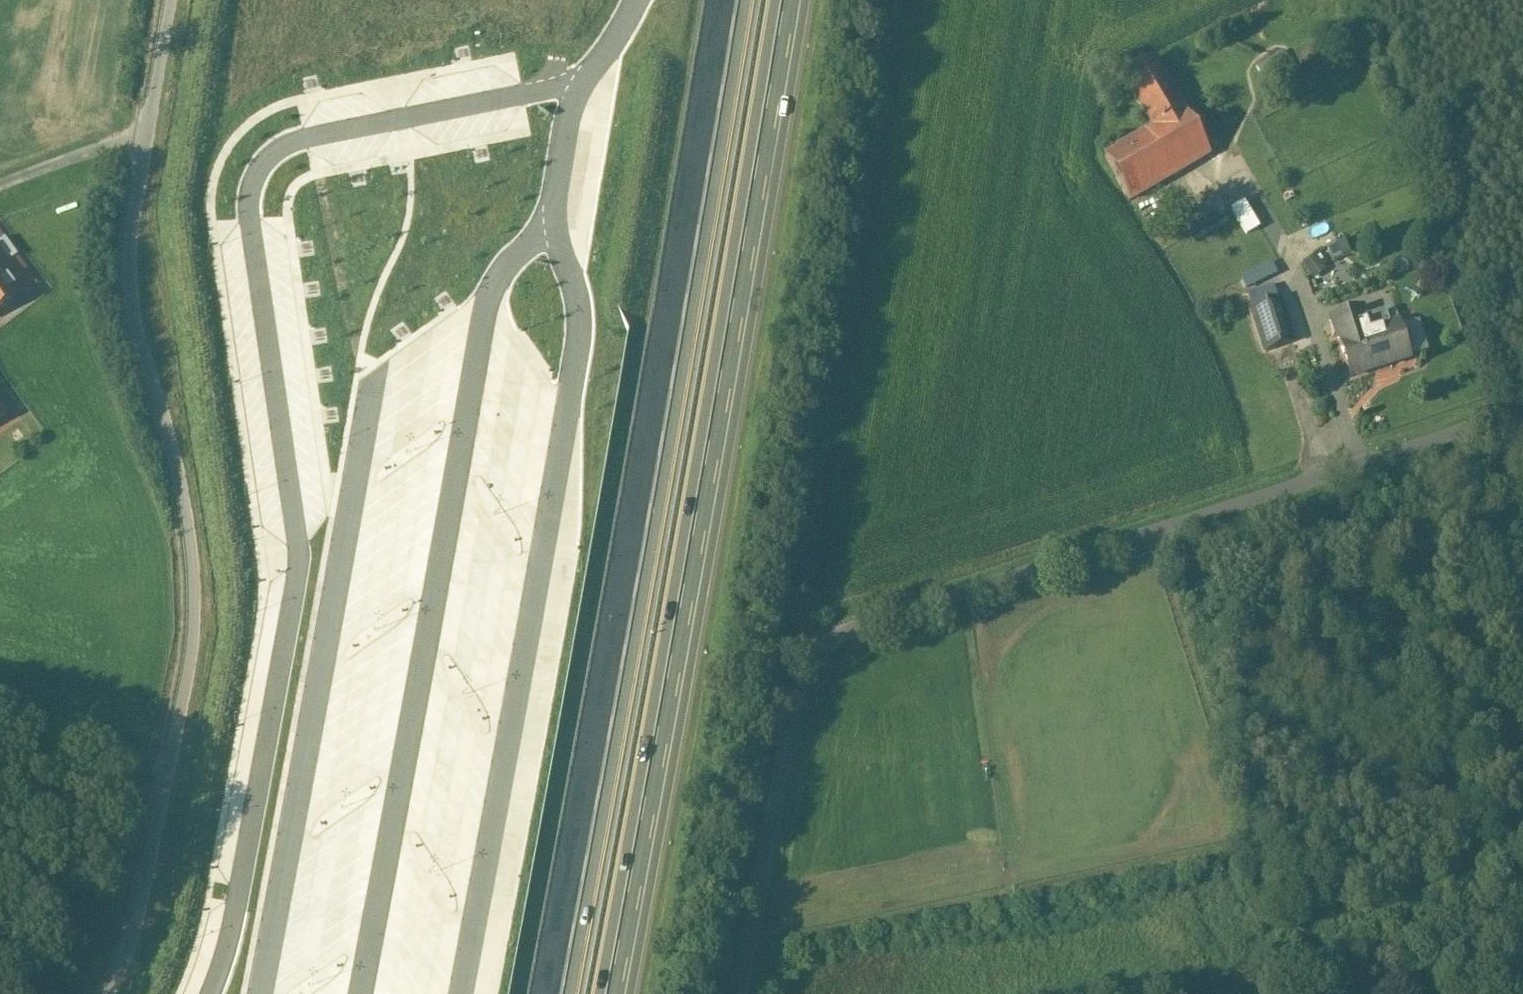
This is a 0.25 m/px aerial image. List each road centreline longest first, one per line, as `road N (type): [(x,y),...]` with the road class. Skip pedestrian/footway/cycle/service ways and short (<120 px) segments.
road 1 (unclassified): [(745,993),(801,688),(822,647),(854,627),(1522,415)]
road 2 (unclassified): [(170,0),(127,265),(135,328),(198,555),(175,726),(122,963),(103,993)]
road 3 (motorway): [(733,0),(557,993)]
road 4 (motorway): [(609,993),(784,0)]

